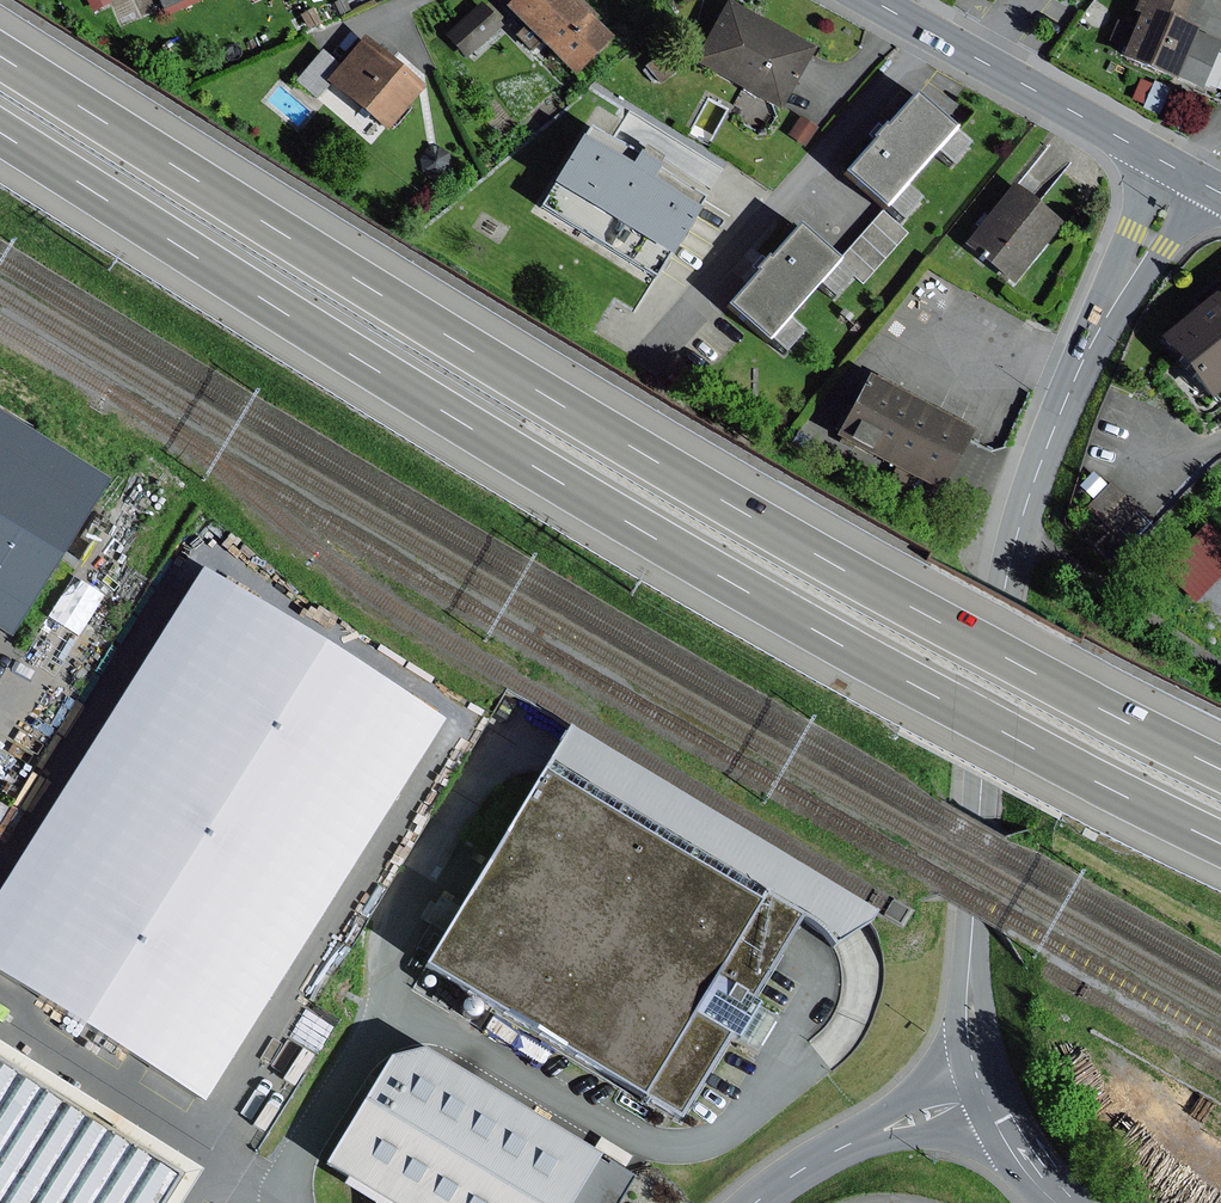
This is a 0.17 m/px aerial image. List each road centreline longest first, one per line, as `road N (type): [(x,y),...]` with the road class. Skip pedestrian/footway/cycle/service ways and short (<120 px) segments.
road 1 (motorway): [(1220,770),(905,604),(502,369),(0,55)]
road 2 (motorway): [(0,130),(462,421),(872,666),(1220,841)]
road 3 (tertiary): [(1192,177),(1081,362),(1032,487),(1000,603),(968,985),(967,1030),(983,1094)]
road 4 (primary): [(1192,177),(872,0)]
road 5 (residential): [(293,1202),(298,1161),(420,952)]
road 6 (tertiary): [(755,1202),(824,1157),(983,1094)]
road 7 (tertiary): [(983,1094),(1015,1156),(1058,1202)]

